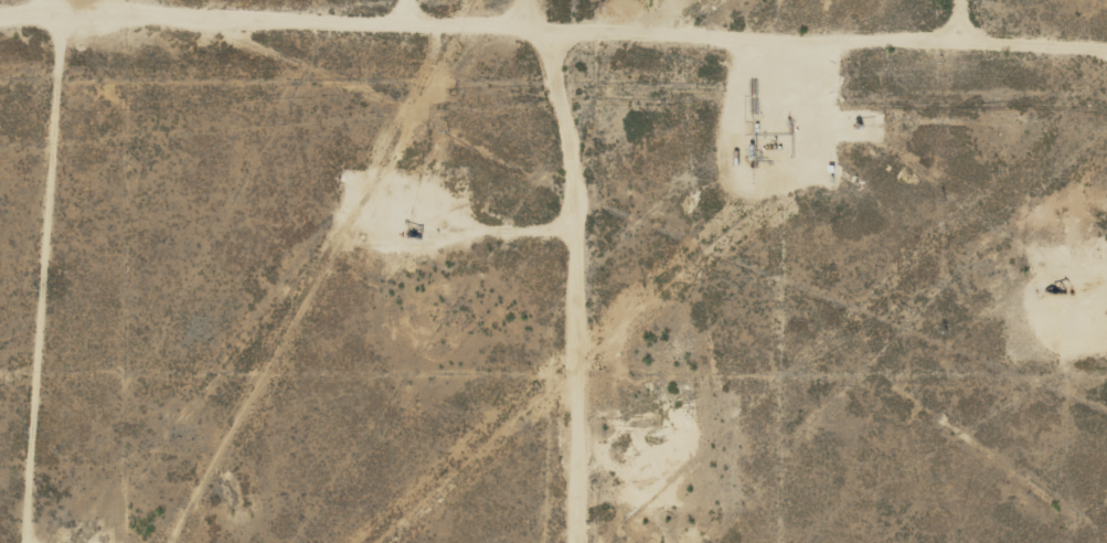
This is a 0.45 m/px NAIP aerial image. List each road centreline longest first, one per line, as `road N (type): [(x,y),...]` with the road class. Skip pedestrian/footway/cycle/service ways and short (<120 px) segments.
road 1 (track): [(536,0),(581,161),(582,542)]
road 2 (track): [(1106,46),(561,0)]
road 3 (track): [(38,537),(88,8)]
road 4 (track): [(222,0),(0,13)]

